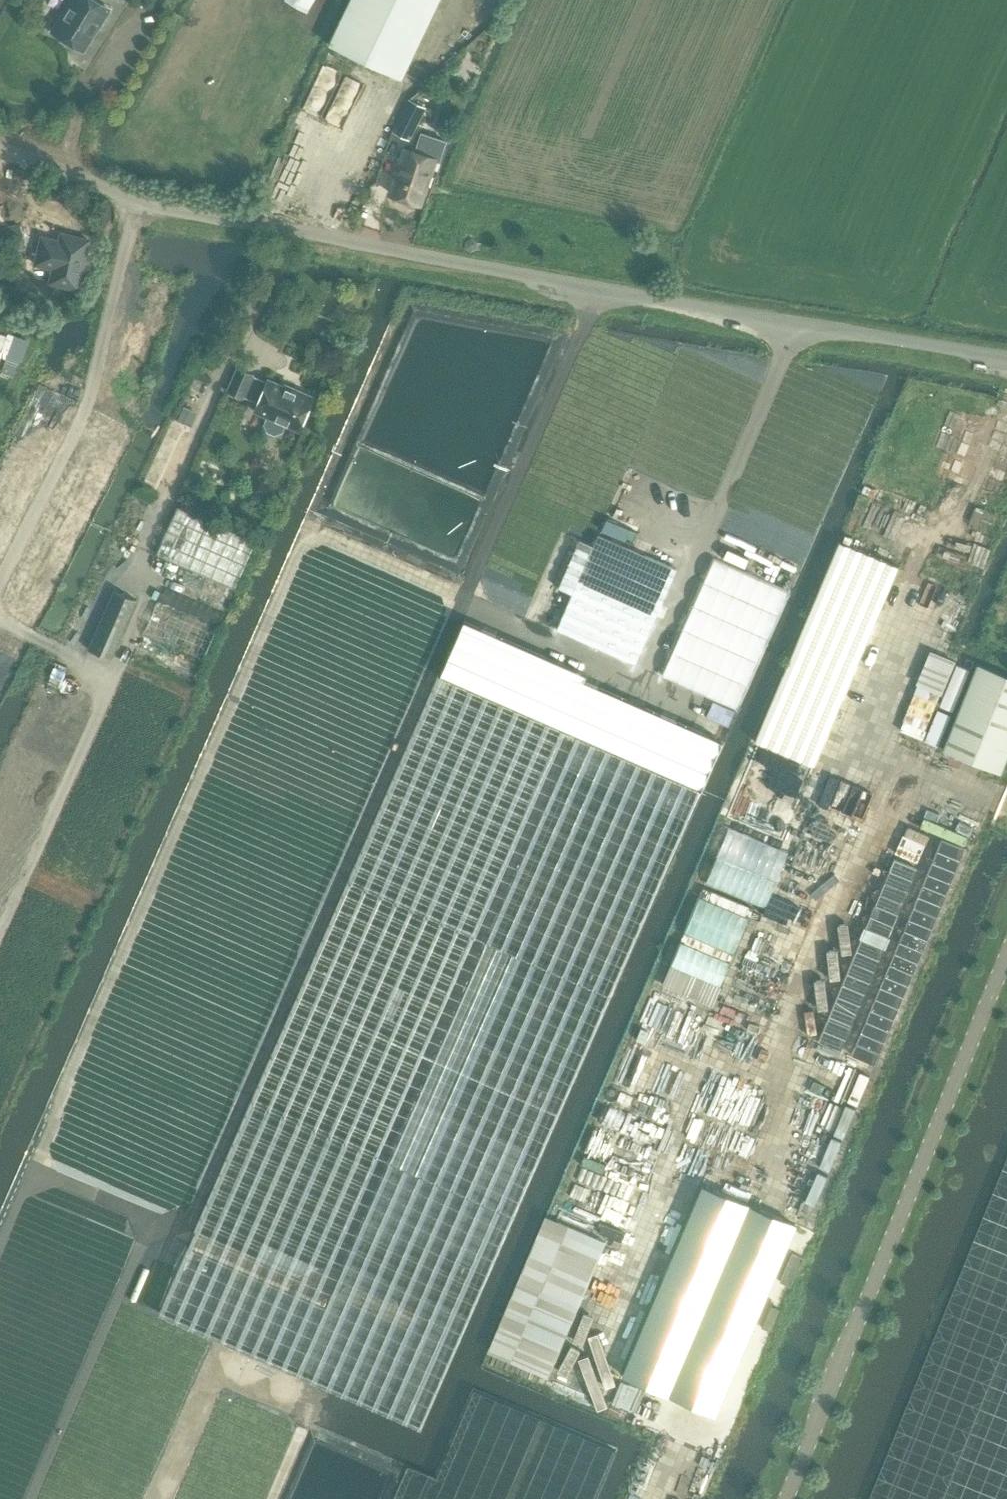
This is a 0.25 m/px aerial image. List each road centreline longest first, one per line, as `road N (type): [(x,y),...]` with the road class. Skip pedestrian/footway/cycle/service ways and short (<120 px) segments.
road 1 (unclassified): [(1006,360),(331,239),(137,198),(0,151)]
road 2 (unclassified): [(790,1498),(1006,959)]

